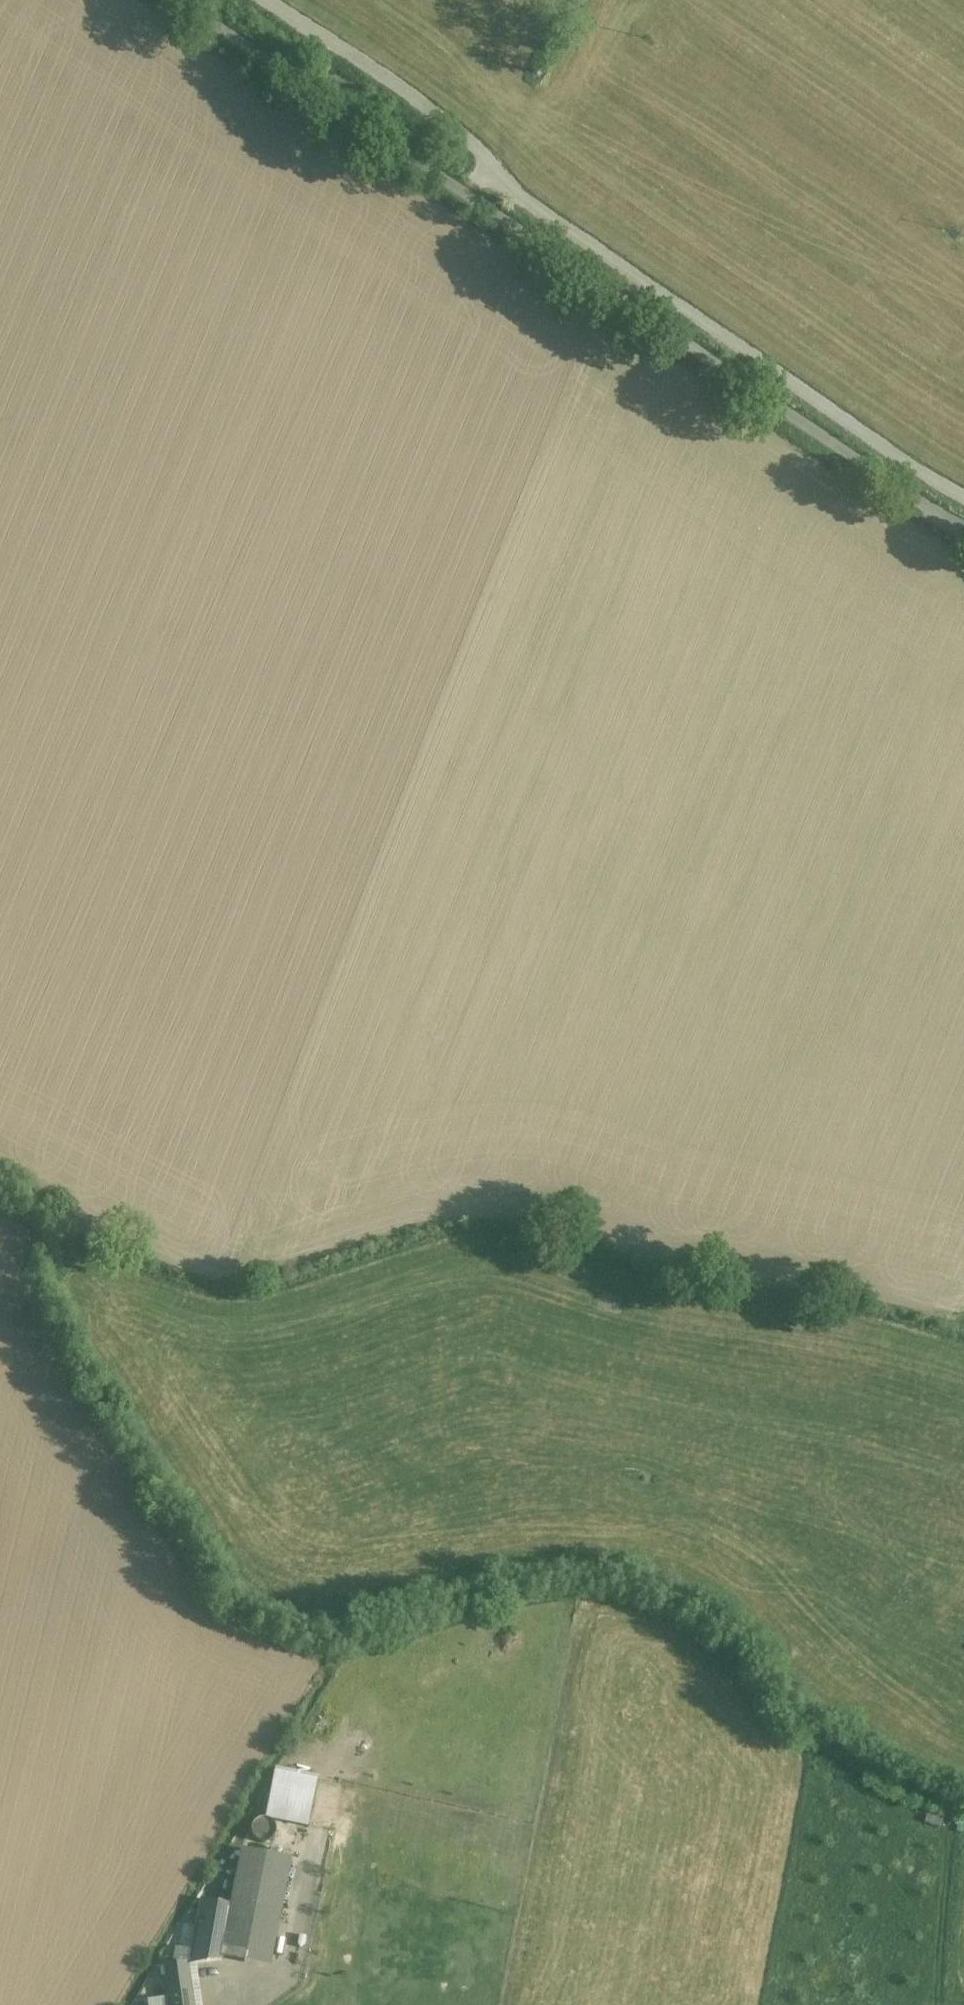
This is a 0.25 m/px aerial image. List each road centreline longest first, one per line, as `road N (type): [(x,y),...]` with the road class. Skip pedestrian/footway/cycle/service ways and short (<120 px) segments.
road 1 (residential): [(963,535),(177,0)]

